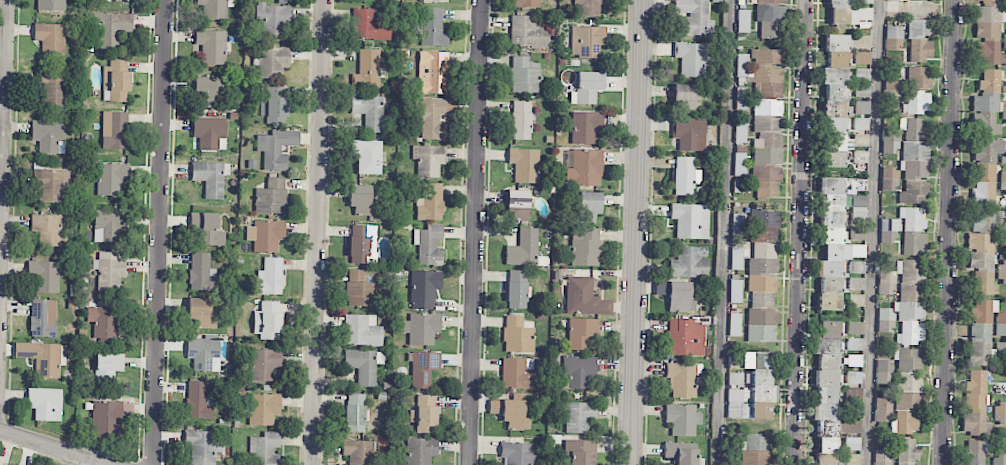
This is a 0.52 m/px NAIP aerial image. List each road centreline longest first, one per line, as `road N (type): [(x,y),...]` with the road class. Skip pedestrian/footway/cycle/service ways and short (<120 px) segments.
road 1 (residential): [(322,0),(306,464)]
road 2 (residential): [(957,0),(942,464)]
road 3 (residential): [(808,0),(793,464)]
road 4 (tertiary): [(644,0),(632,464)]
road 5 (residential): [(166,0),(154,464)]
road 6 (residential): [(483,0),(472,464)]
road 7 (residential): [(0,322),(9,0)]

